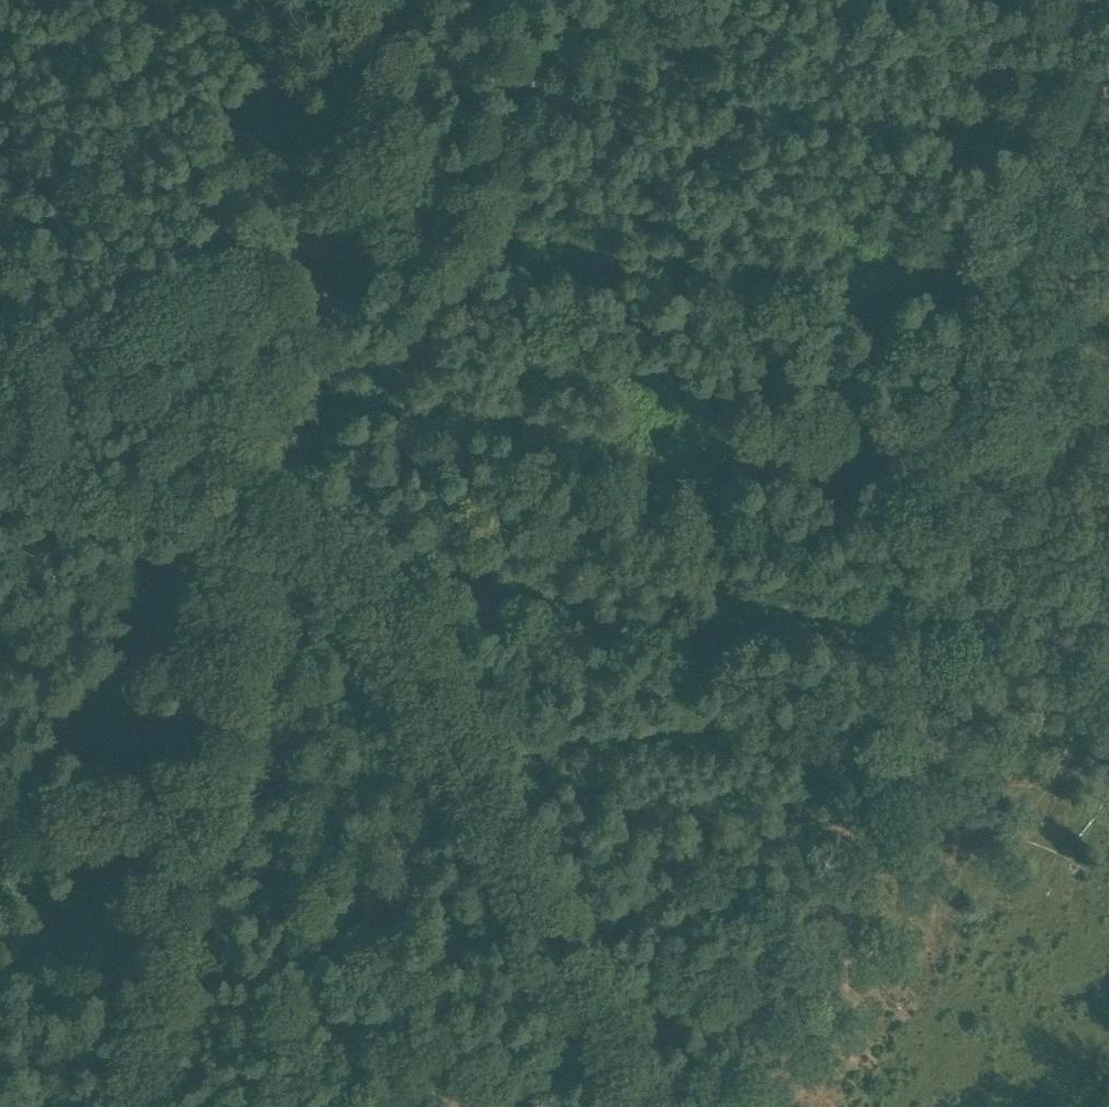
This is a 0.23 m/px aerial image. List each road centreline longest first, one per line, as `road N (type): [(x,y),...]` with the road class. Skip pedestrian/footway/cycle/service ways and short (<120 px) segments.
road 1 (track): [(241,496),(307,293),(382,236),(629,0)]
road 2 (track): [(195,804),(241,496)]
road 3 (track): [(122,1106),(195,804)]

